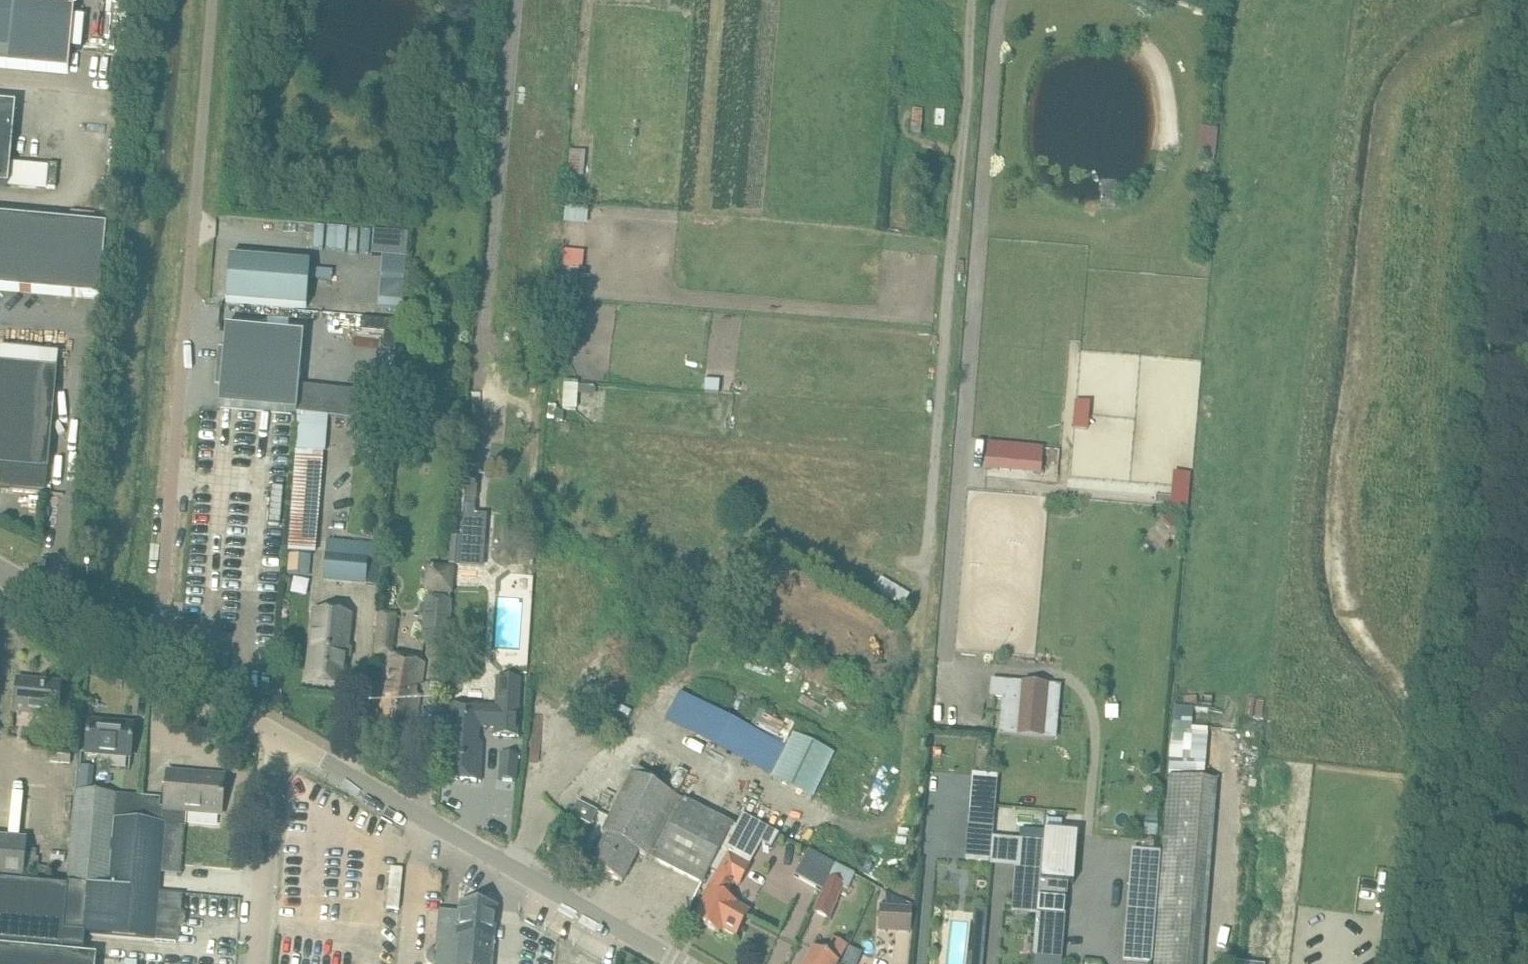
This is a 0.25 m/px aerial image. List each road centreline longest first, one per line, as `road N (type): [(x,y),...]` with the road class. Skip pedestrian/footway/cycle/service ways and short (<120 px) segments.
road 1 (track): [(970,0),(911,709)]
road 2 (unclassified): [(155,662),(214,0)]
road 3 (residential): [(682,963),(274,731)]
road 4 (unclassified): [(254,963),(274,731)]
road 5 (unclassified): [(155,662),(0,571)]
road 6 (unclassified): [(274,731),(155,662)]

